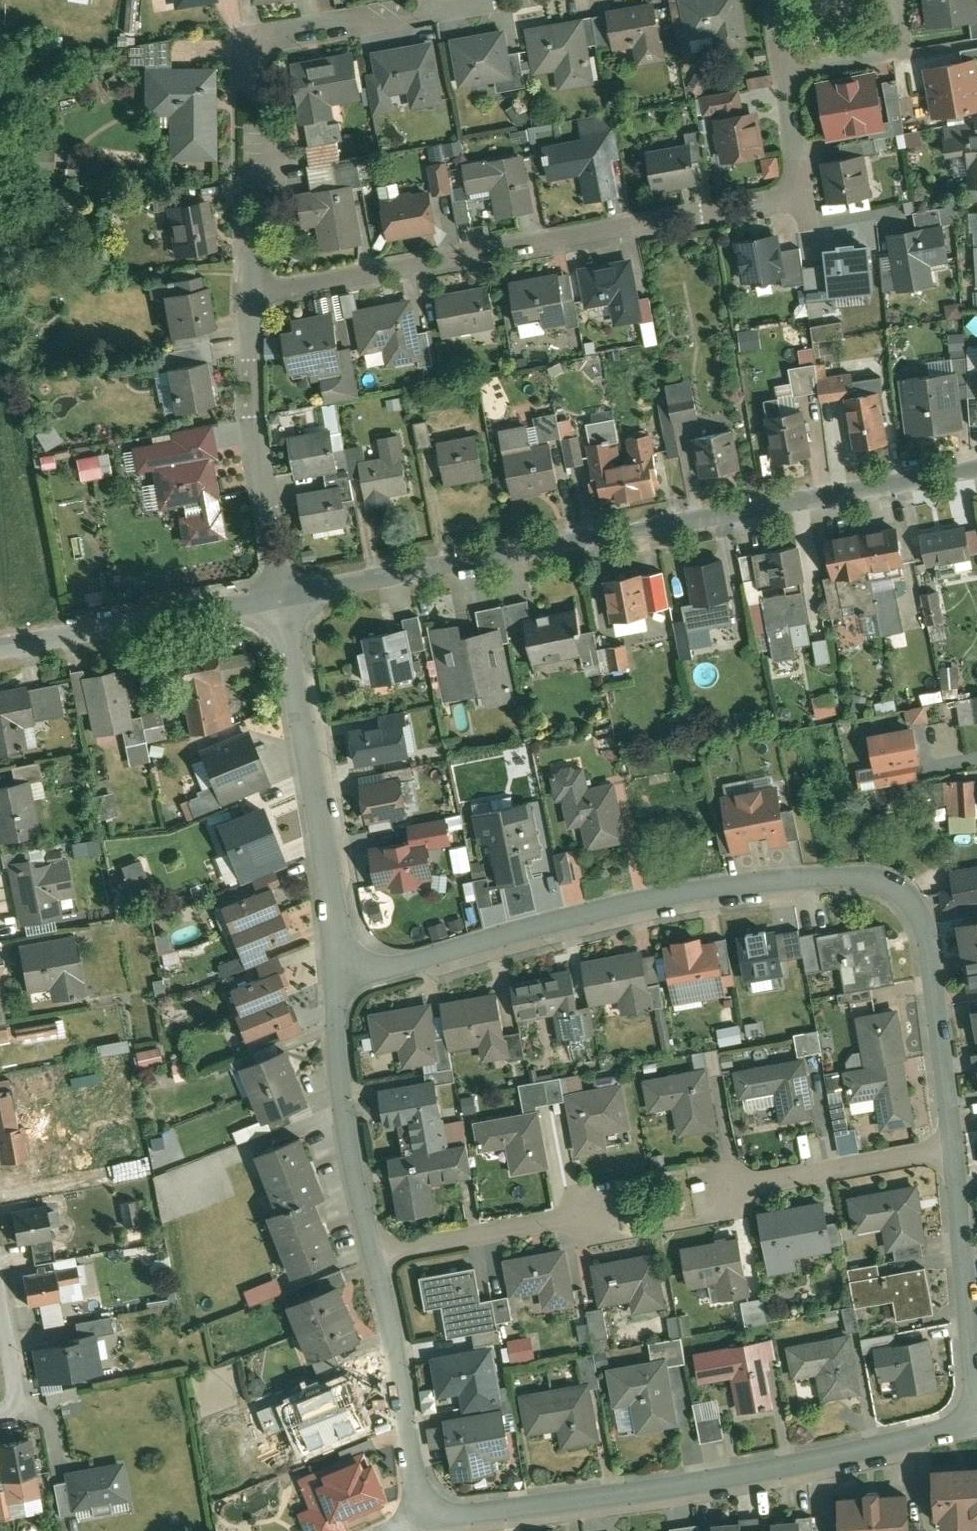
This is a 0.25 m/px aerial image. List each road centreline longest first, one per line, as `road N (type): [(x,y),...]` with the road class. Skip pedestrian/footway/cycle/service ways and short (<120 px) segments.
road 1 (residential): [(374,1252),(420,1515),(749,1475),(969,1416),(974,1379),(952,1148)]
road 2 (residential): [(952,1148),(927,943),(912,908),(889,884),(835,876),(721,885),(398,963),(343,963)]
road 3 (residential): [(976,467),(277,597)]
road 4 (residential): [(787,71),(799,196),(253,292)]
road 5 (residential): [(253,292),(249,40),(468,0)]
road 6 (residential): [(277,597),(343,963)]
road 7 (residential): [(253,292),(254,413),(277,597)]
road 8 (residential): [(343,963),(340,1040),(374,1252)]
road 9 (residential): [(277,597),(0,646)]
road 10 (residential): [(718,1190),(952,1148)]
road 11 (residential): [(374,1252),(599,1209)]
road 12 (residential): [(898,0),(904,53),(787,71)]
road 13 (residential): [(0,1413),(19,1409),(0,1303)]

